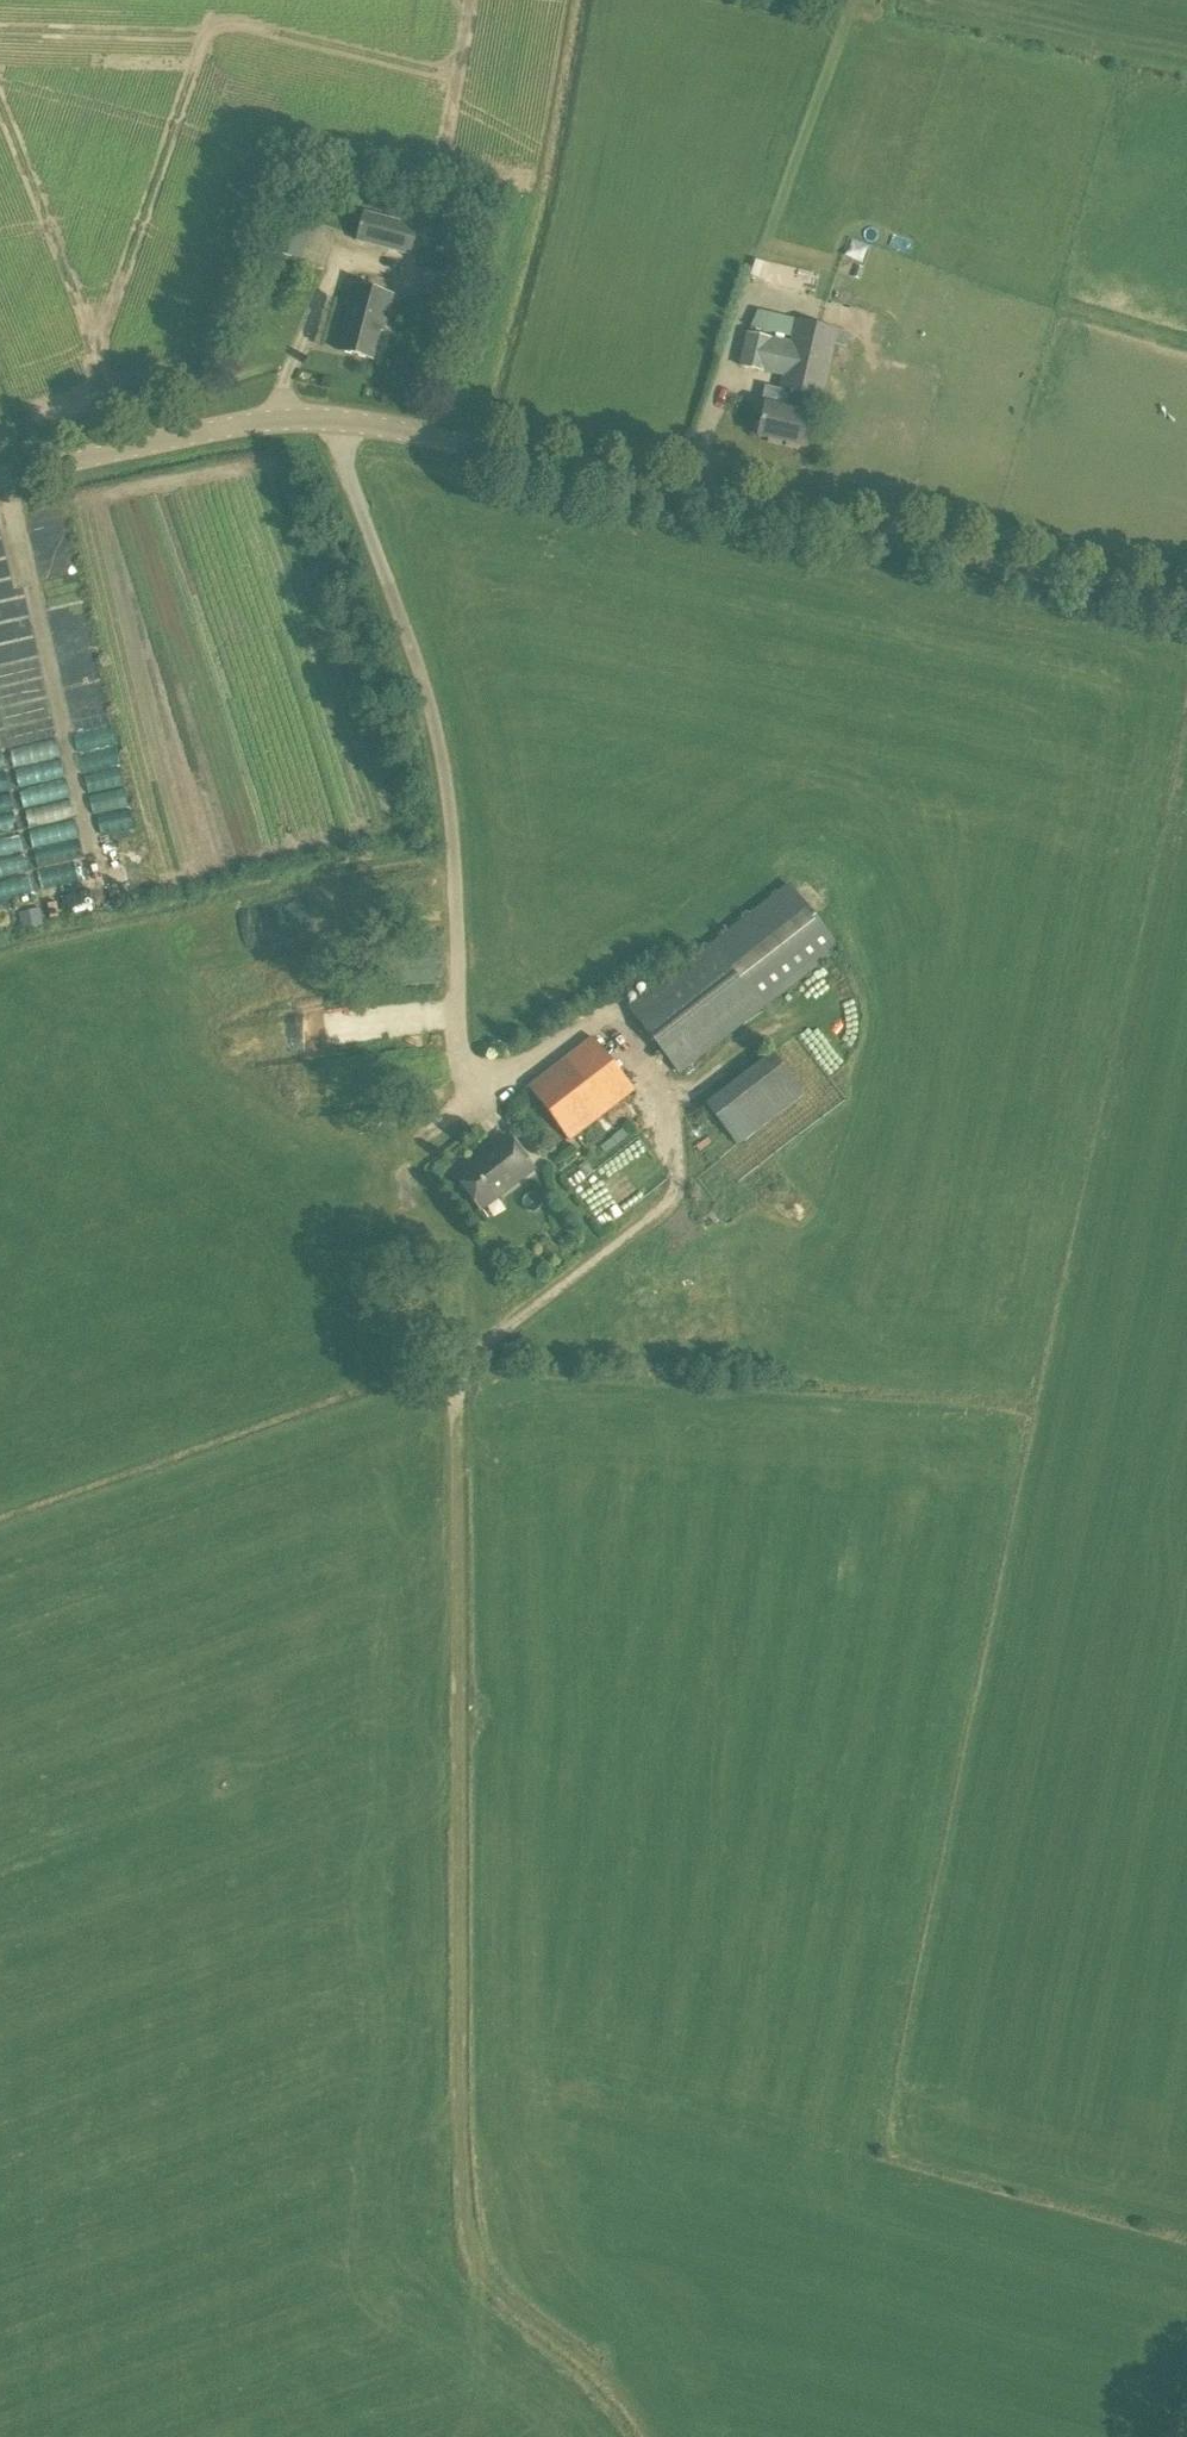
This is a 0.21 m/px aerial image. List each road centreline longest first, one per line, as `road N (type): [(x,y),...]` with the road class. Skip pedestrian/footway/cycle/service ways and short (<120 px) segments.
road 1 (tertiary): [(1186,607),(315,411),(230,417),(0,472)]

